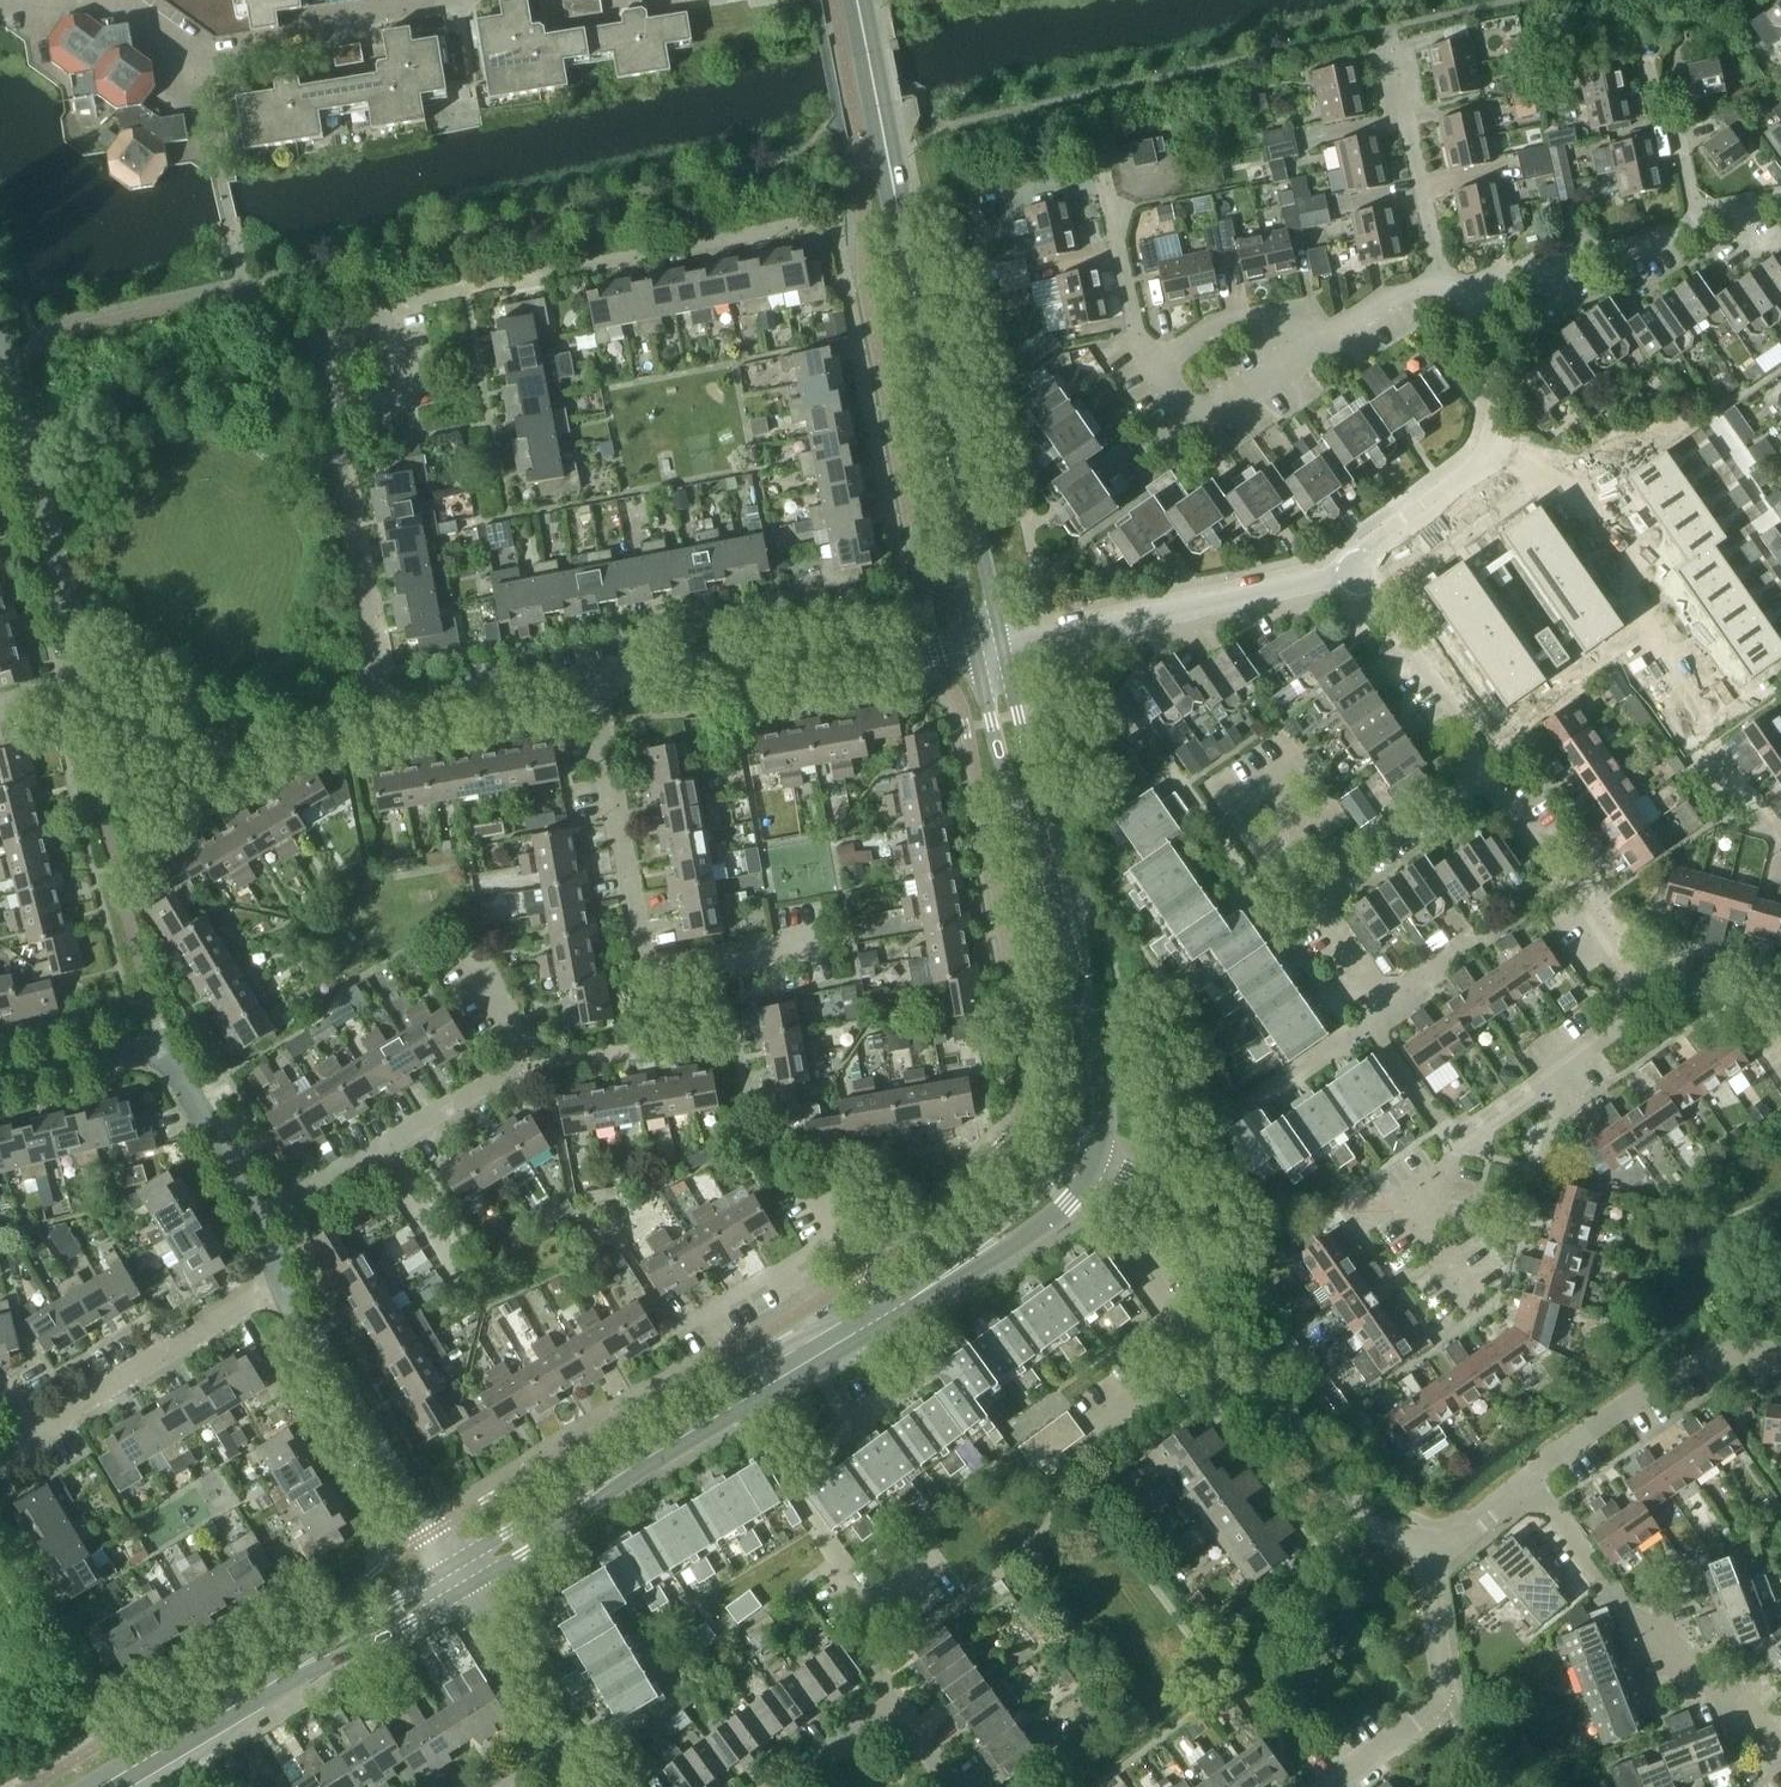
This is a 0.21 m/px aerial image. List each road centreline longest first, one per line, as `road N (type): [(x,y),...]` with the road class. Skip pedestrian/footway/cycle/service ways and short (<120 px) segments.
road 1 (residential): [(917,656),(831,219),(465,289)]
road 2 (tertiary): [(455,1574),(1057,1195),(1082,1151)]
road 3 (tertiary): [(988,651),(857,0)]
road 4 (residential): [(1429,1558),(1413,1542),(1364,1525),(1250,1369),(1186,1214),(1169,1192),(1082,1151)]
road 5 (tertiary): [(1082,1151),(1084,1080),(1070,991),(988,651)]
road 6 (tertiary): [(98,1786),(455,1574)]
road 7 (residential): [(141,737),(100,709),(86,683),(0,366)]
road 8 (residential): [(1780,1752),(1752,1701),(1668,1654),(1608,1596),(1527,1479)]
road 9 (residential): [(988,651),(1358,567)]
road 10 (residential): [(108,0),(203,63),(301,48),(336,24),(450,0)]
road 11 (residential): [(455,1574),(281,1285)]
road 12 (residential): [(1358,567),(1376,543),(1485,463),(1498,423),(1470,296)]
road 13 (residential): [(591,678),(917,656)]
road 14 (residential): [(386,717),(326,415)]
road 15 (residential): [(591,678),(643,958),(652,969)]
road 16 (residential): [(1527,1479),(1537,1463),(1703,1353),(1780,1356)]
road 17 (residential): [(264,1218),(514,1068)]
road 18 (residential): [(46,1426),(281,1285)]
road 19 (residential): [(1440,281),(1387,22)]
road 20 (residential): [(1627,981),(1484,773)]
road 21 (residential): [(1449,1144),(1613,1031),(1627,981)]
road 22 (residential): [(141,737),(194,753),(386,717)]
road 23 (residential): [(1484,773),(1483,742),(1358,567)]
road 24 (residential): [(1470,296),(1547,260),(1696,219)]
road 25 (residential): [(1157,367),(1189,411),(1222,405),(1327,336)]
road 26 (residential): [(386,717),(591,678)]
road 27 (residential): [(264,1218),(155,1042)]
road 28 (residential): [(1318,890),(1484,773)]
road 29 (residential): [(555,1742),(455,1574)]
road 30 (residential): [(1157,367),(1222,321),(1286,316),(1327,336)]
road 31 (residential): [(1696,219),(1674,123),(1658,118),(1646,52)]
road 32 (residential): [(1107,202),(1137,341),(1157,367)]
road 33 (residential): [(391,310),(408,385),(395,401),(326,415)]
road 34 (residential): [(1383,999),(1517,911)]
road 35 (residential): [(0,1081),(155,1042)]
road 36 (residential): [(326,415),(311,348),(338,326),(391,310)]
road 37 (residential): [(1780,1019),(1627,981)]
road 38 (residential): [(1410,1285),(1472,1241),(1471,1212),(1444,1171)]
road 39 (residential): [(772,1786),(894,1703)]
road 40 (residential): [(1442,1702),(1429,1558)]
road 41 (residential): [(1325,1786),(1442,1702)]
road 42 (residential): [(1449,1144),(1369,1025)]
road 43 (residential): [(1369,1025),(1262,1096)]
road 44 (residential): [(1327,336),(1380,299),(1440,281)]
road 45 (residential): [(1383,999),(1318,890)]
road 46 (residential): [(1254,846),(1229,807),(1296,763)]

